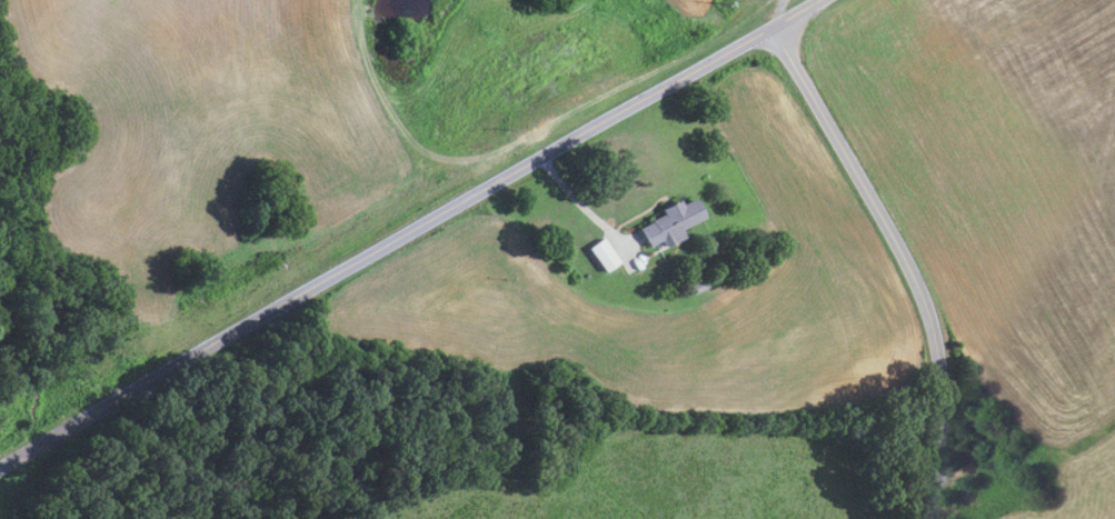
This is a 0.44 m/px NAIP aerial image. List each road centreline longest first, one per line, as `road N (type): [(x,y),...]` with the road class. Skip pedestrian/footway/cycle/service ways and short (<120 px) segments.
road 1 (tertiary): [(34,442),(810,0)]
road 2 (tertiary): [(930,518),(938,407),(924,306),(769,23)]

